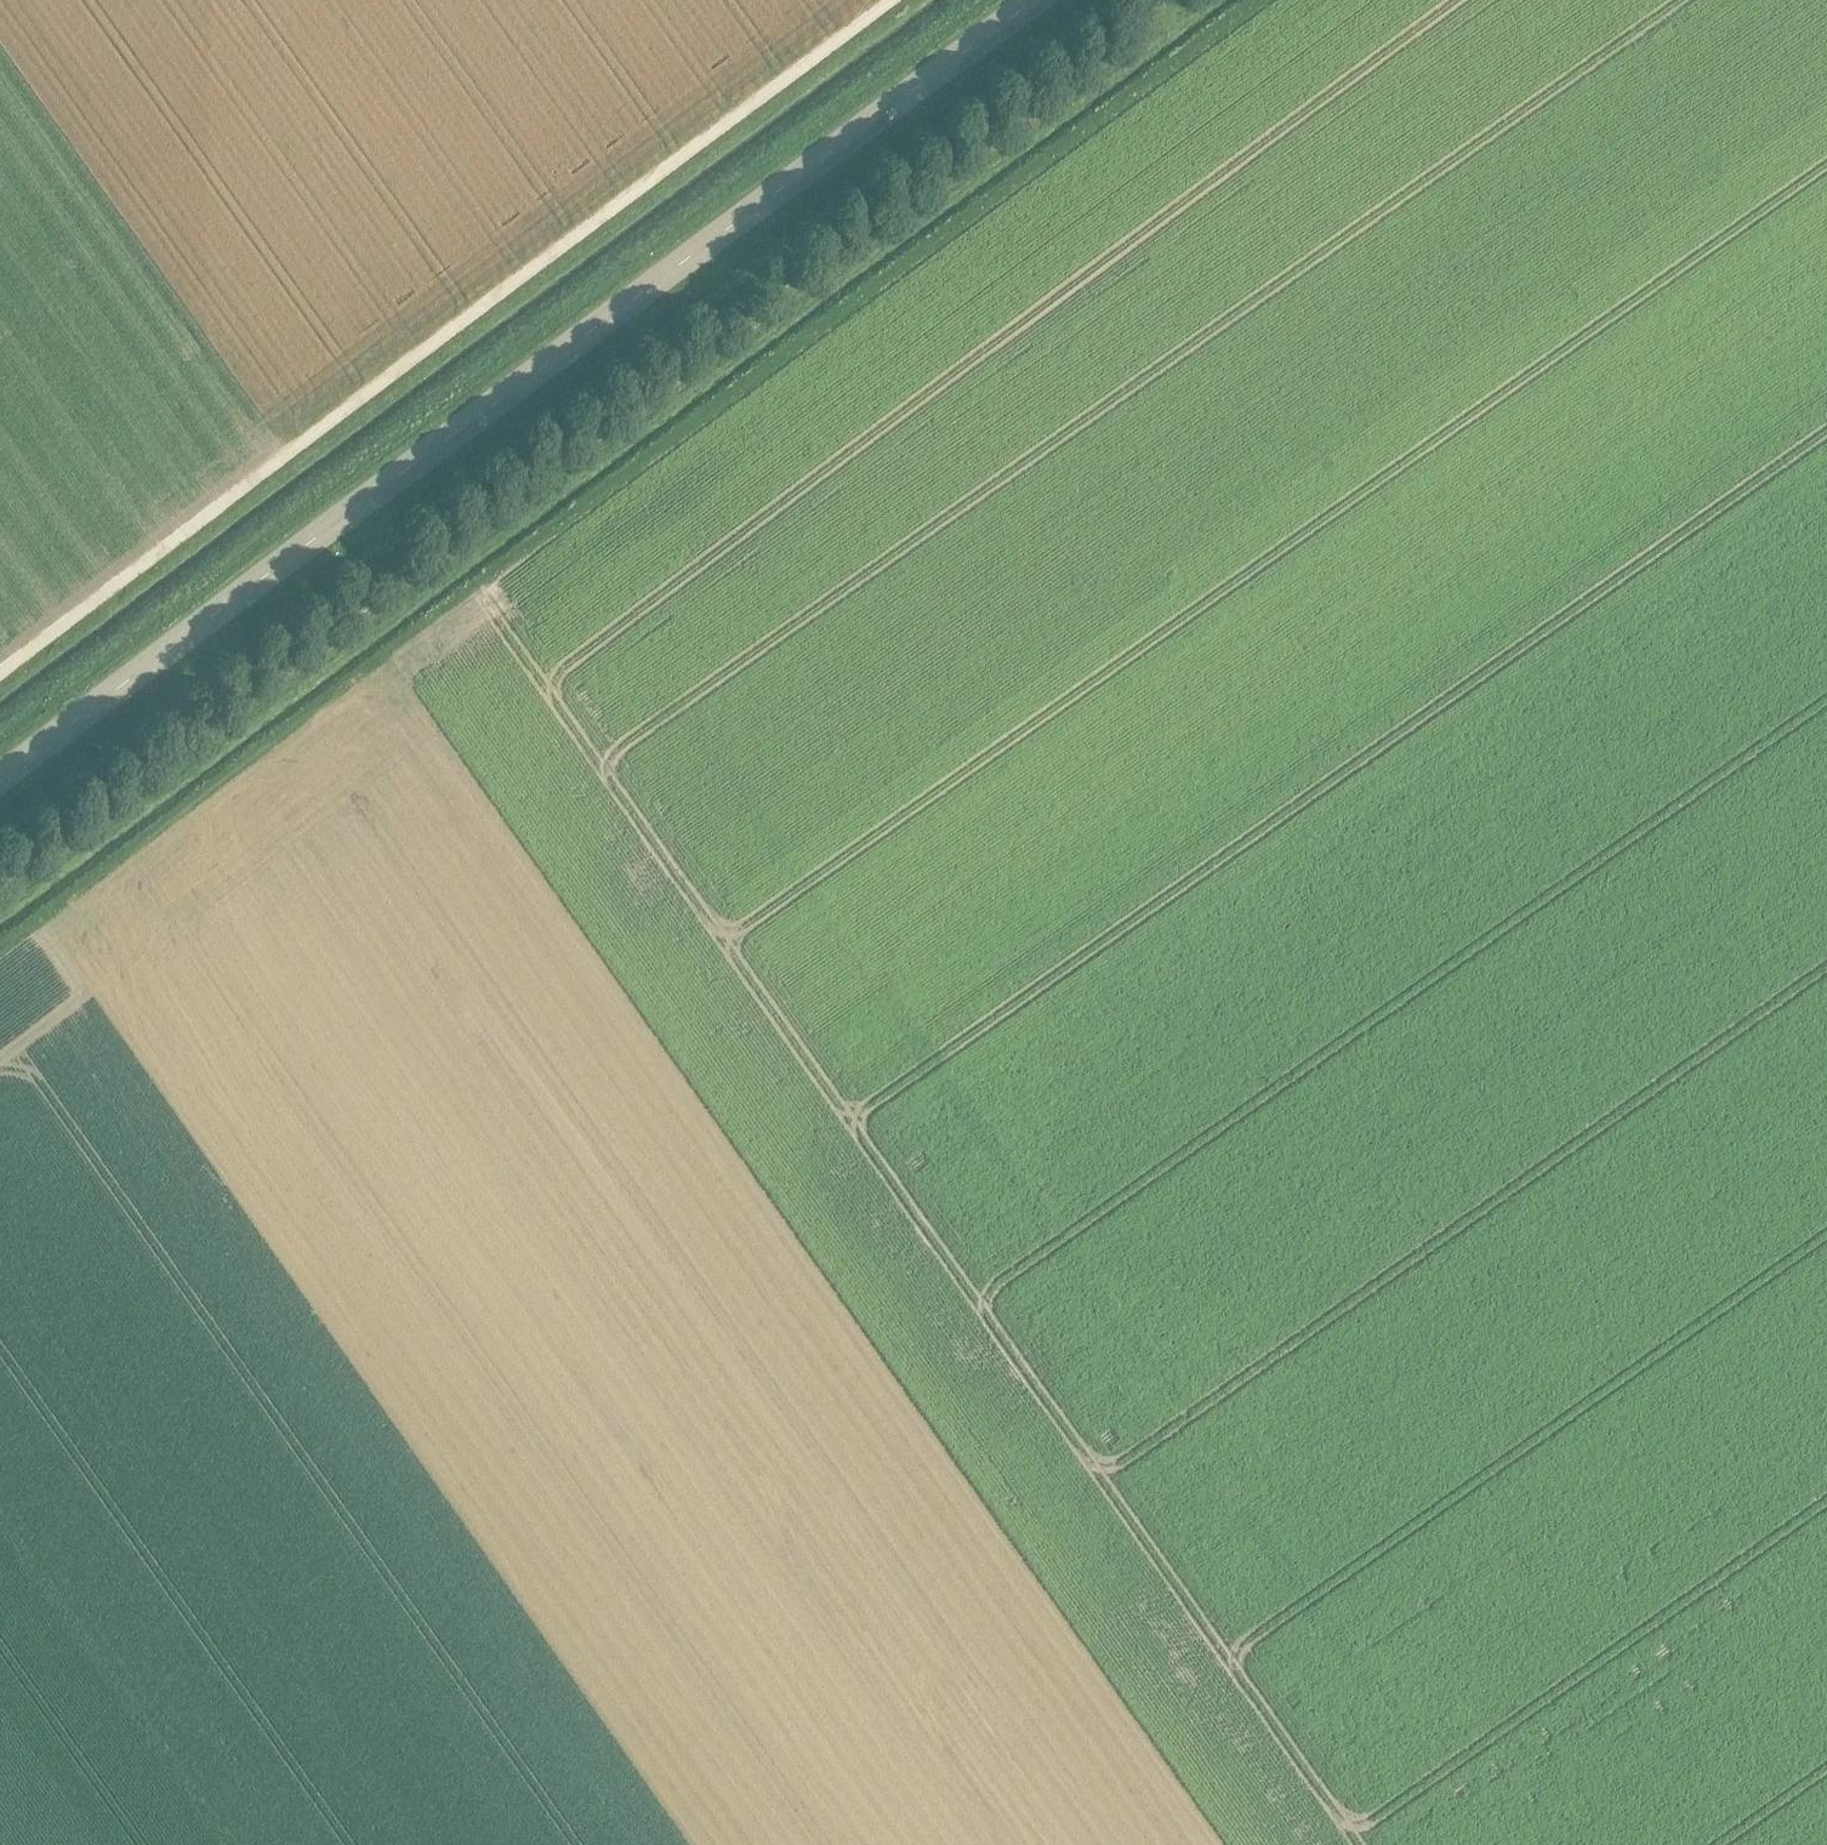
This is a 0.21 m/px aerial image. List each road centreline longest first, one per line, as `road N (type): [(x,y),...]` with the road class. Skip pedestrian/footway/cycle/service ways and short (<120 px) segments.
road 1 (unclassified): [(0,781),(1029,0)]

